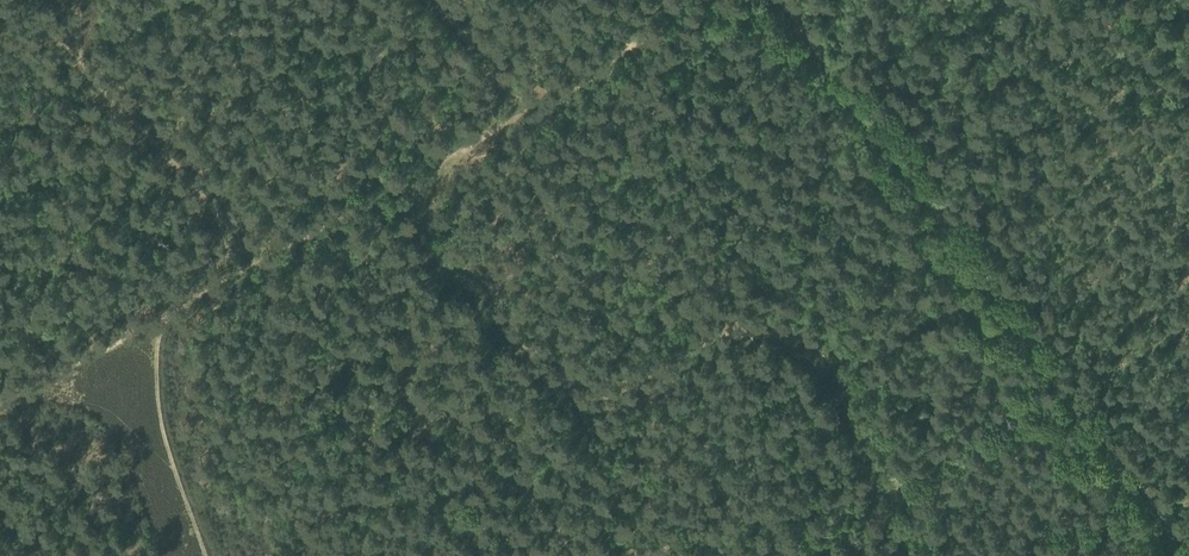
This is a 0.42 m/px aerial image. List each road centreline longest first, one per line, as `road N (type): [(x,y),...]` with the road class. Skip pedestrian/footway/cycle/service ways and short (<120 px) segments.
road 1 (track): [(645,555),(582,425),(751,320),(799,334),(820,358),(879,488)]
road 2 (track): [(568,403),(497,286),(726,144),(719,109),(667,39)]
road 3 (track): [(1074,386),(779,0)]
road 4 (track): [(879,488),(1061,393)]
road 5 (track): [(1188,551),(1074,386)]
road 6 (track): [(788,516),(646,555)]
road 7 (track): [(490,125),(488,84),(473,42),(433,0)]

